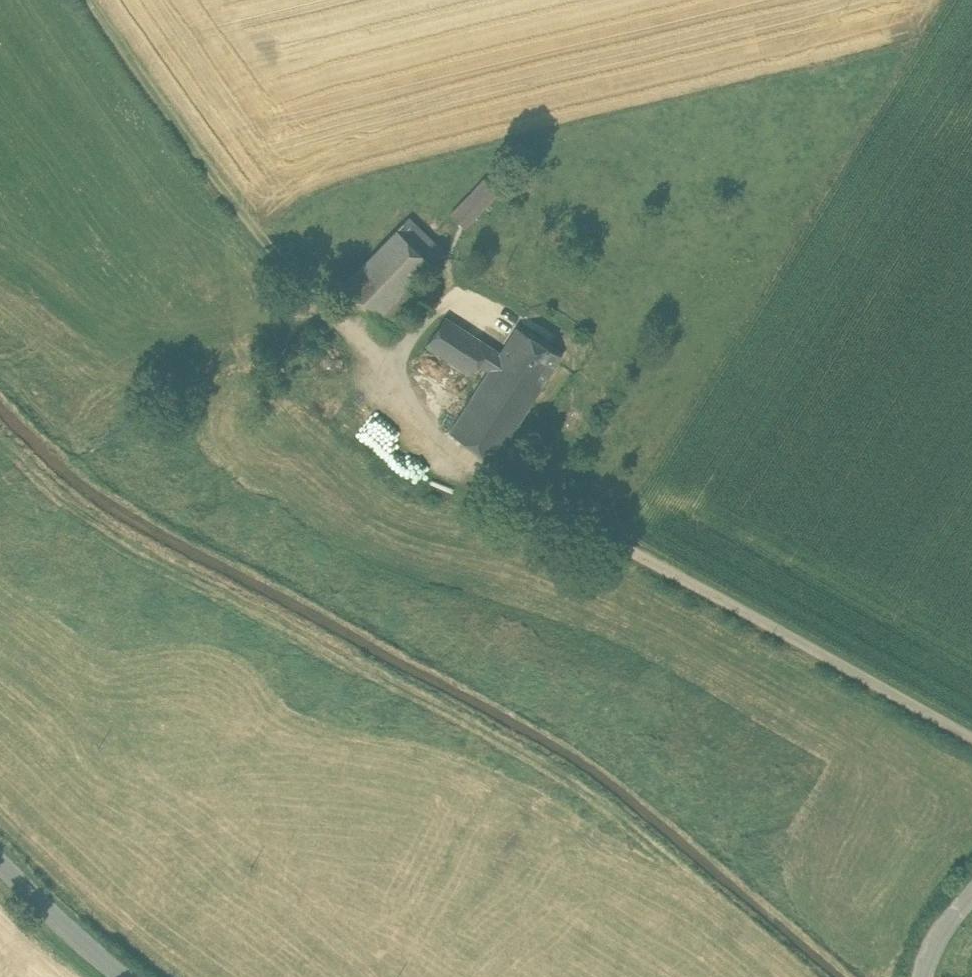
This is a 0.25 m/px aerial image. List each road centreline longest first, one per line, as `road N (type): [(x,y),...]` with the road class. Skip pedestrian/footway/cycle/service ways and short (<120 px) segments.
road 1 (track): [(88,0),(257,234),(325,303)]
road 2 (tertiary): [(123,976),(0,861)]

